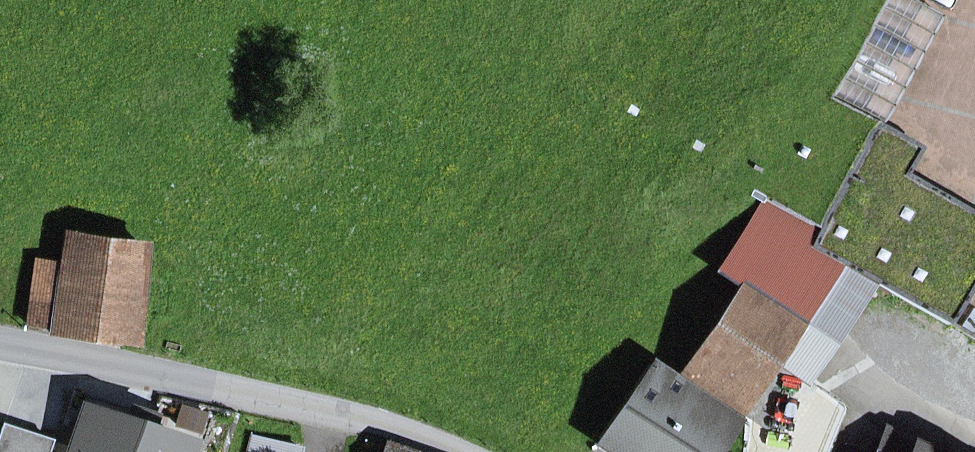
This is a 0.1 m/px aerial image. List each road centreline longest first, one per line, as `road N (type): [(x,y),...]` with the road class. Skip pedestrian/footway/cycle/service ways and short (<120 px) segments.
road 1 (residential): [(450,451),(377,425),(0,342)]

